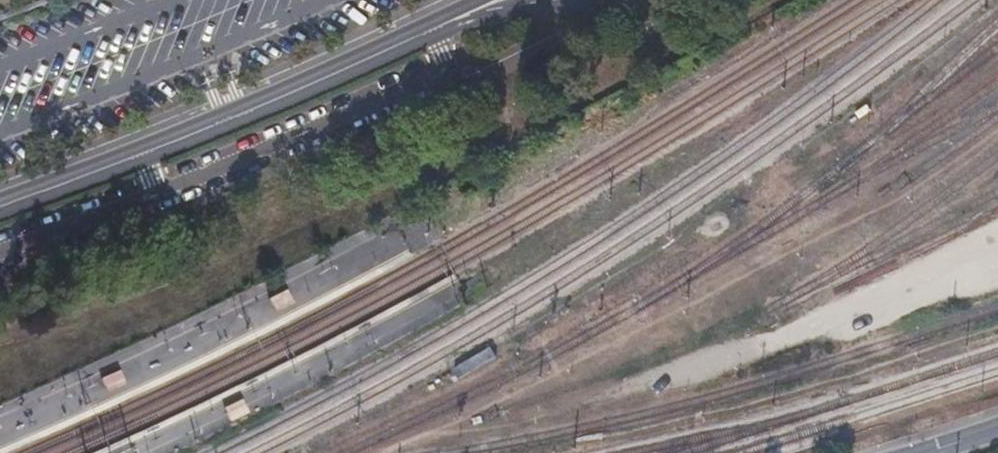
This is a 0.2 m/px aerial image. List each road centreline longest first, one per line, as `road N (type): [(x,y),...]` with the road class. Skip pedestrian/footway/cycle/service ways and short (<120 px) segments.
road 1 (secondary): [(501,0),(289,100),(0,208)]

